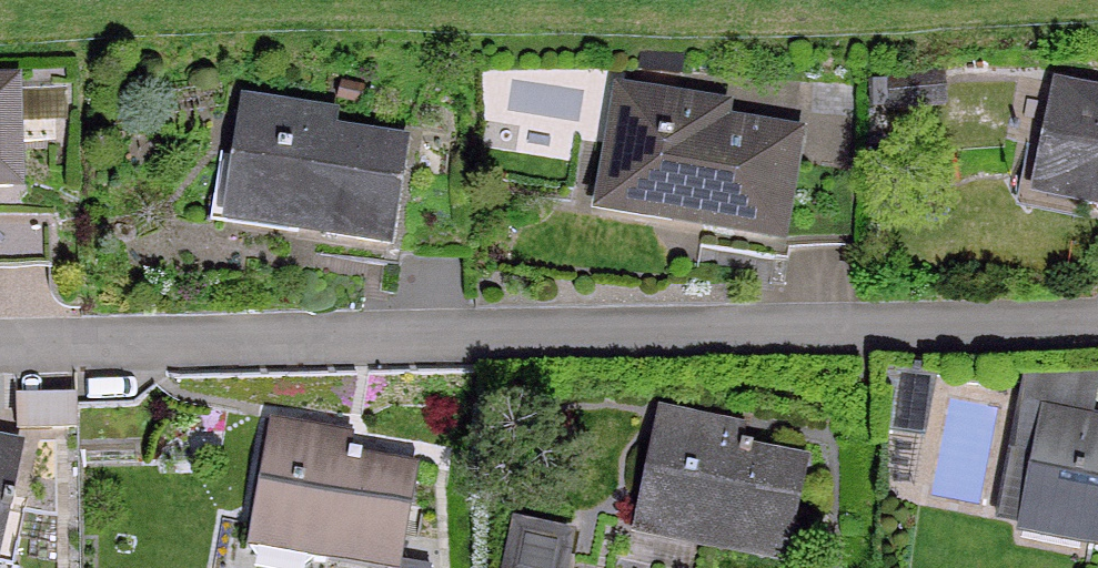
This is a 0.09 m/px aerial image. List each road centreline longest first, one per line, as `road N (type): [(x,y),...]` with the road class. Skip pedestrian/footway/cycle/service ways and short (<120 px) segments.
road 1 (residential): [(1097,326),(0,347)]

